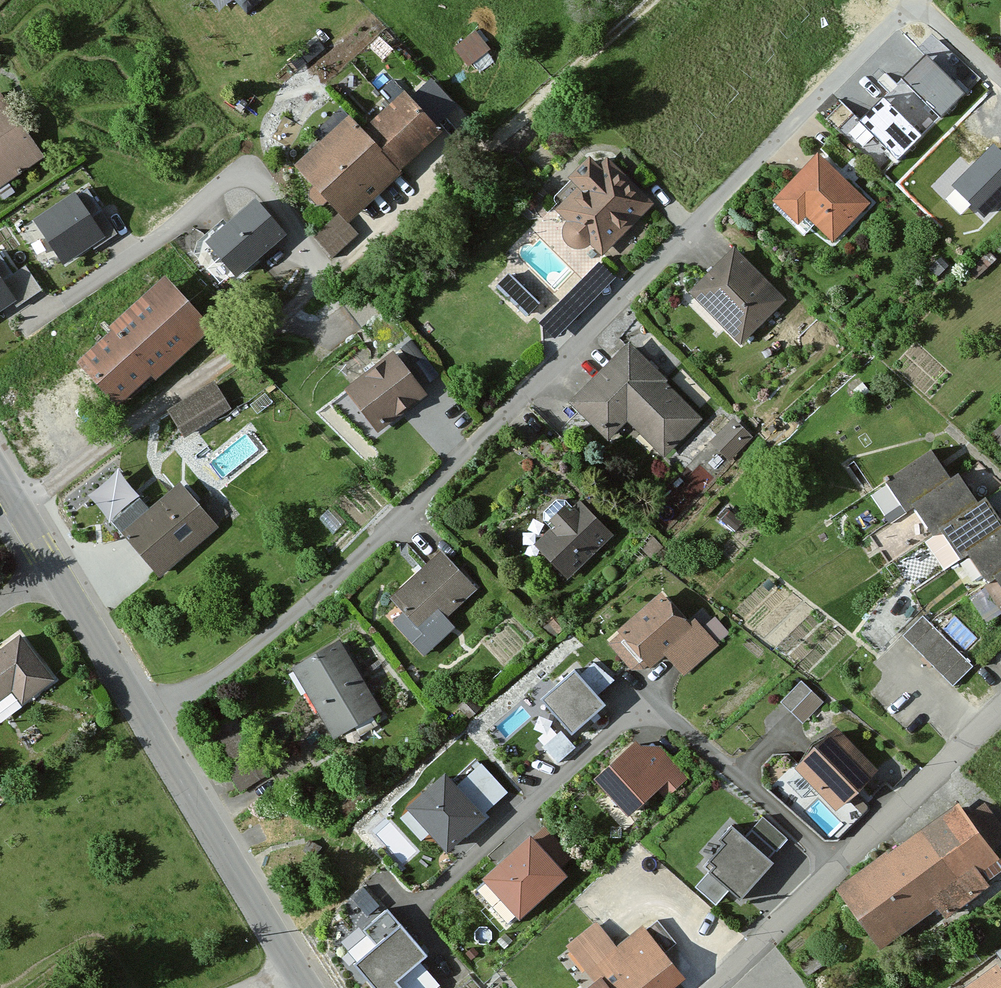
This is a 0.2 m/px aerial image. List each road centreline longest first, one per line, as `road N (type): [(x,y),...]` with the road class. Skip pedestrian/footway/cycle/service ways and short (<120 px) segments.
road 1 (residential): [(145,722),(213,677),(401,519),(905,5)]
road 2 (residential): [(16,506),(327,277),(484,148)]
road 3 (residential): [(1000,700),(713,987)]
road 4 (tertiary): [(145,722),(308,987)]
road 5 (track): [(484,148),(652,0)]
road 6 (tertiary): [(53,567),(145,722)]

